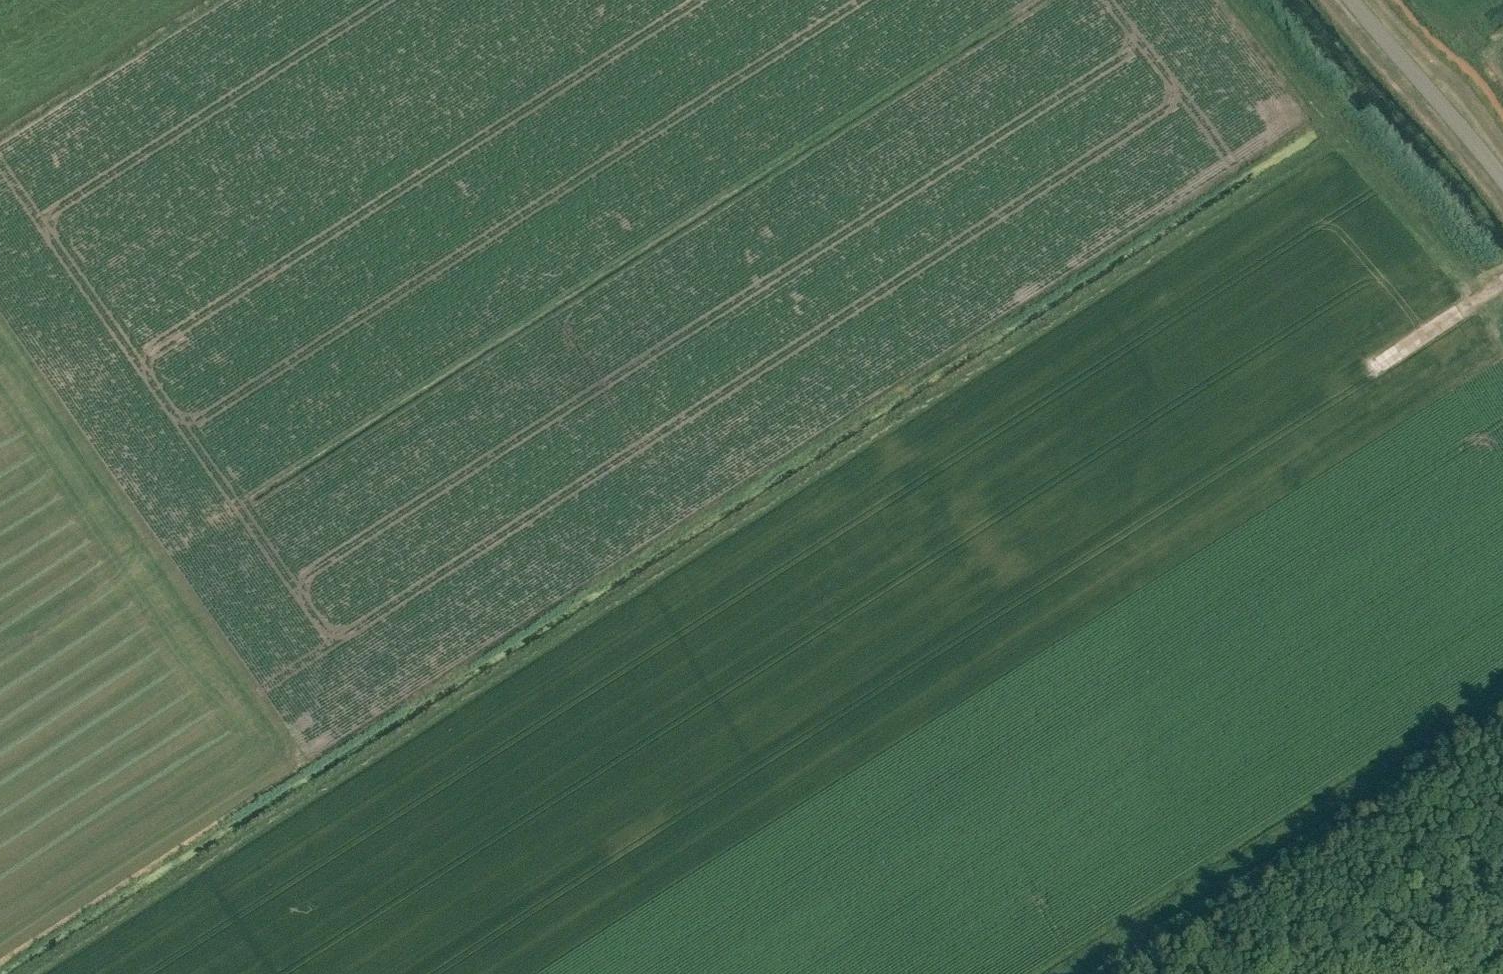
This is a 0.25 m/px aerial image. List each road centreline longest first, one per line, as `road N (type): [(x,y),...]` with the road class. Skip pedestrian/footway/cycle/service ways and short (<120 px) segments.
road 1 (unclassified): [(1502,182),(1352,0)]

